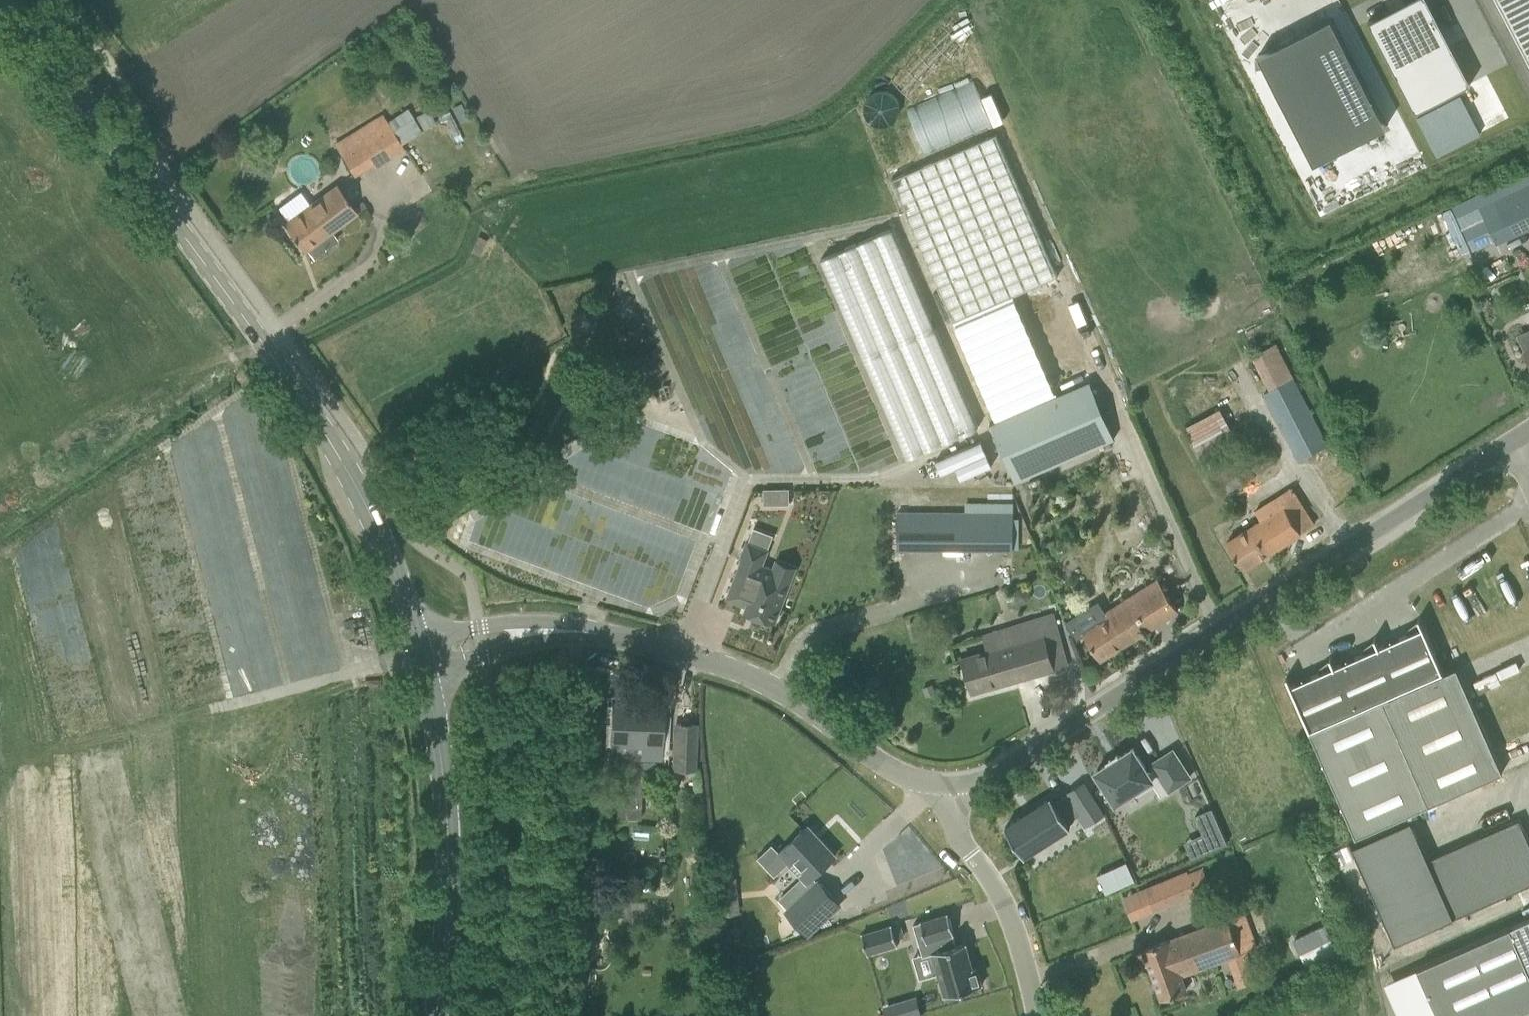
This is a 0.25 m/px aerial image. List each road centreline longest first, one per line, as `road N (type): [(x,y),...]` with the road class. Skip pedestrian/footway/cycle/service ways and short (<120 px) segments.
road 1 (secondary): [(422,654),(397,576),(334,447),(11,0)]
road 2 (unclassified): [(948,785),(988,777),(1510,446)]
road 3 (tertiary): [(948,785),(901,776),(748,673),(680,651),(579,631),(531,632),(422,654)]
road 4 (secondary): [(434,1015),(450,831),(438,706),(422,654)]
road 5 (tertiary): [(1038,1015),(1002,908),(961,841),(948,785)]

